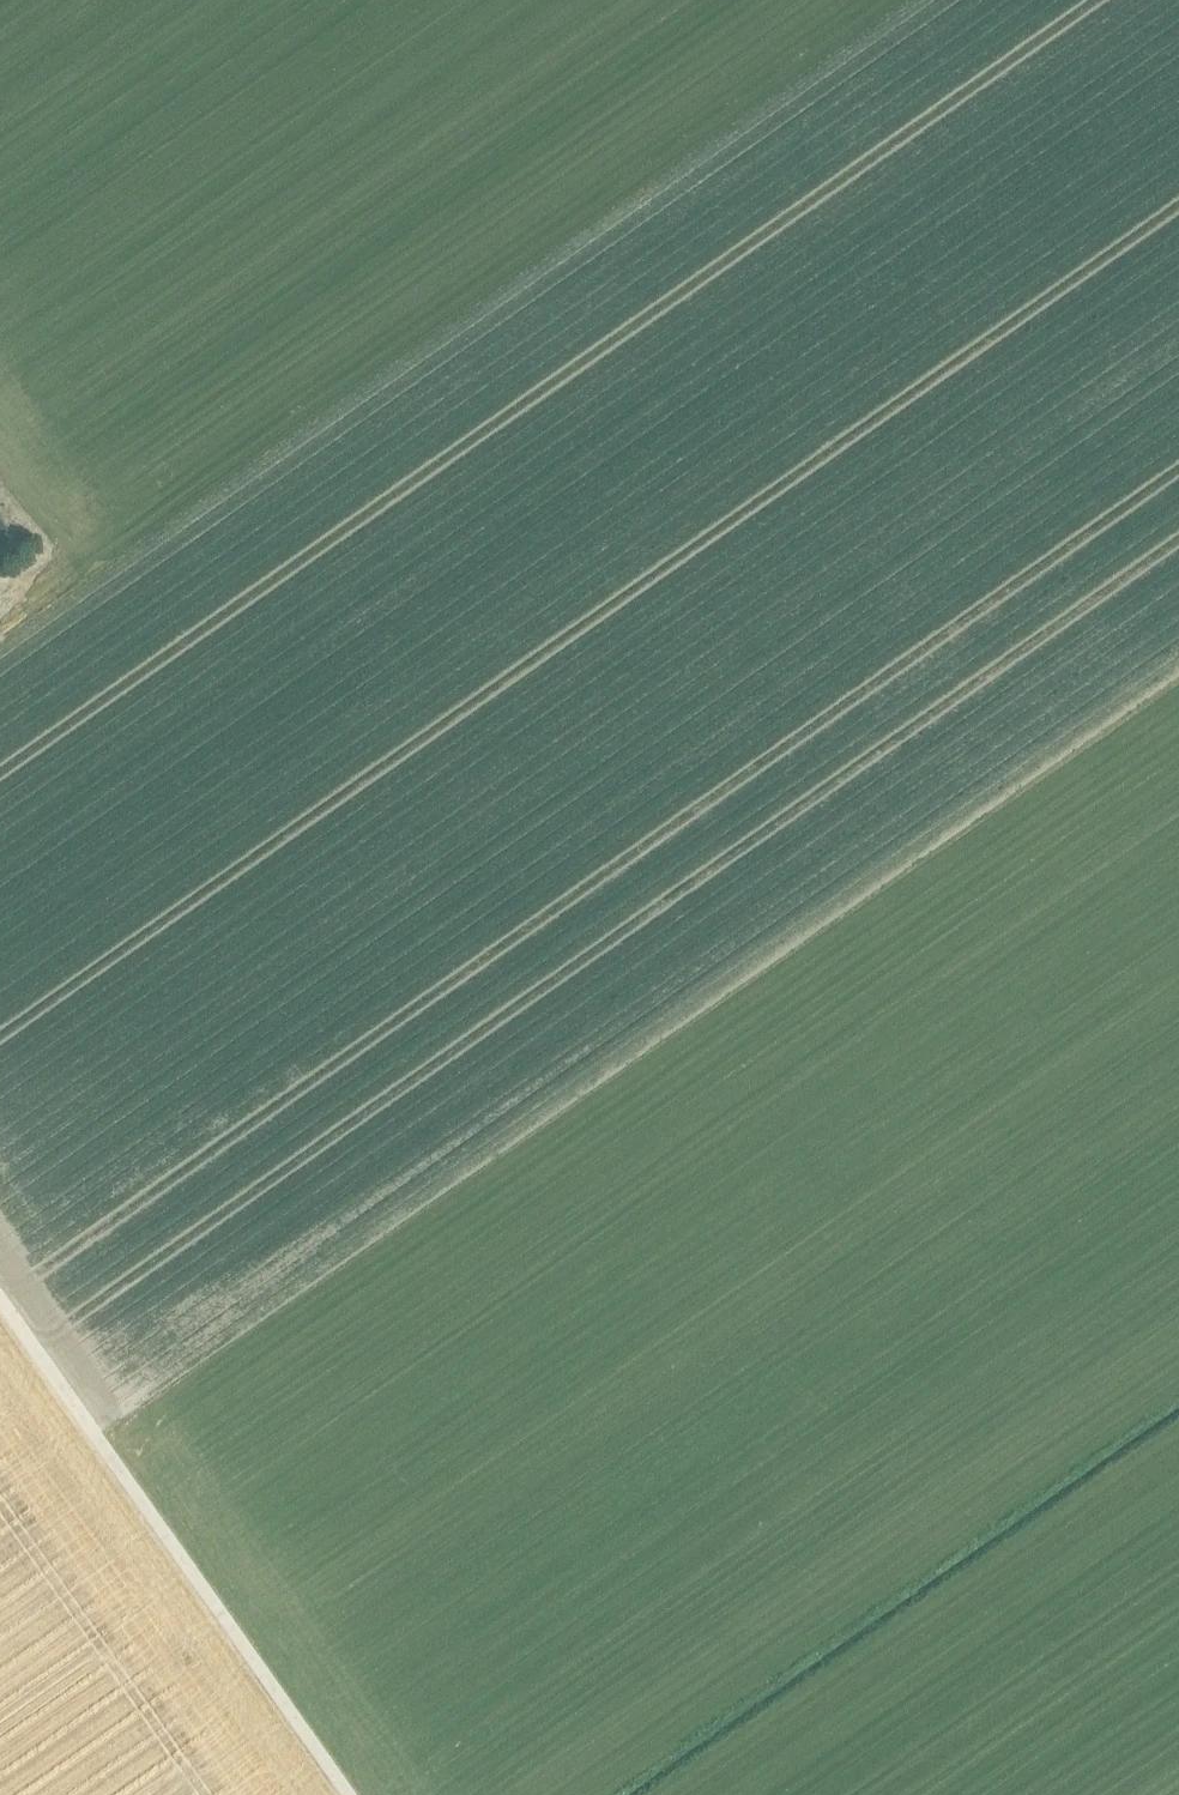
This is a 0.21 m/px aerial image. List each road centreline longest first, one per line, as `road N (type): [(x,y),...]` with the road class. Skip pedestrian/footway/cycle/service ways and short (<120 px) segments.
road 1 (track): [(350,1794),(0,1295)]

